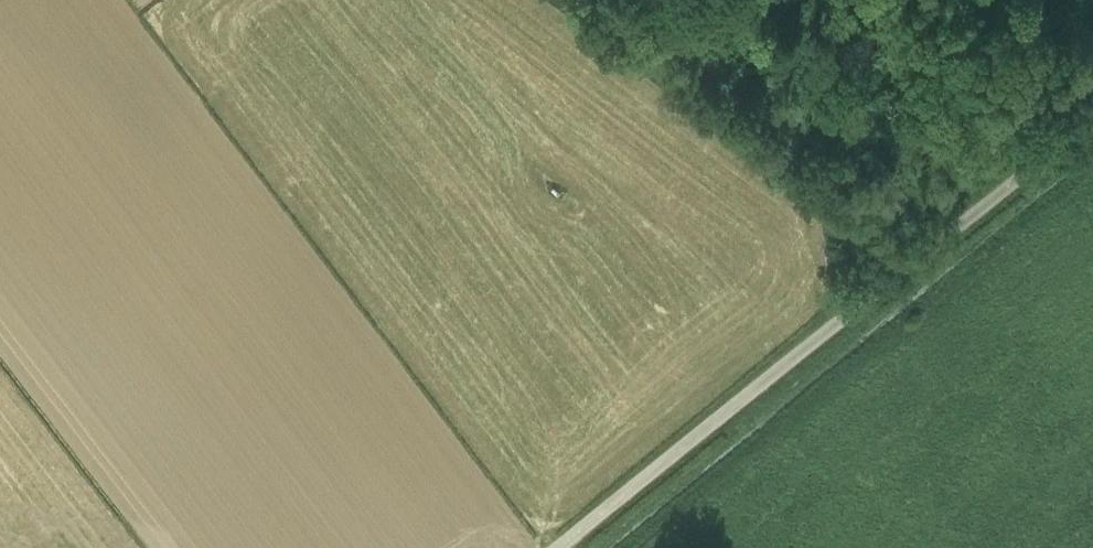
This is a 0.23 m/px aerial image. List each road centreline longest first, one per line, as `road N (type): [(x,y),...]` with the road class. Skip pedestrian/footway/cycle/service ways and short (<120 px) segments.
road 1 (unclassified): [(1092,120),(558,547)]

